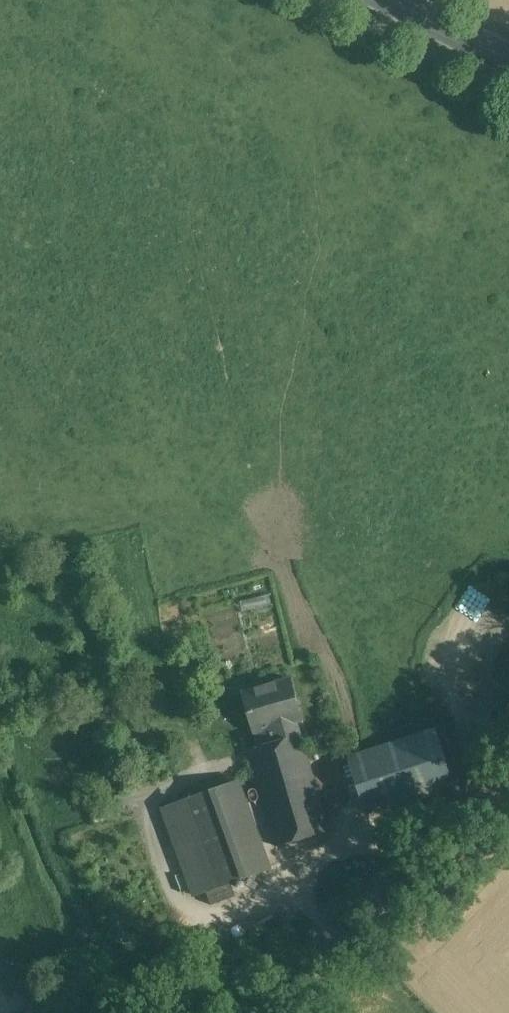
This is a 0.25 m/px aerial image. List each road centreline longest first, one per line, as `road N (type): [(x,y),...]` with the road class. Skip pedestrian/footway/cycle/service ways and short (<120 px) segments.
road 1 (unclassified): [(508,787),(273,1012)]
road 2 (primary): [(394,0),(508,58)]

